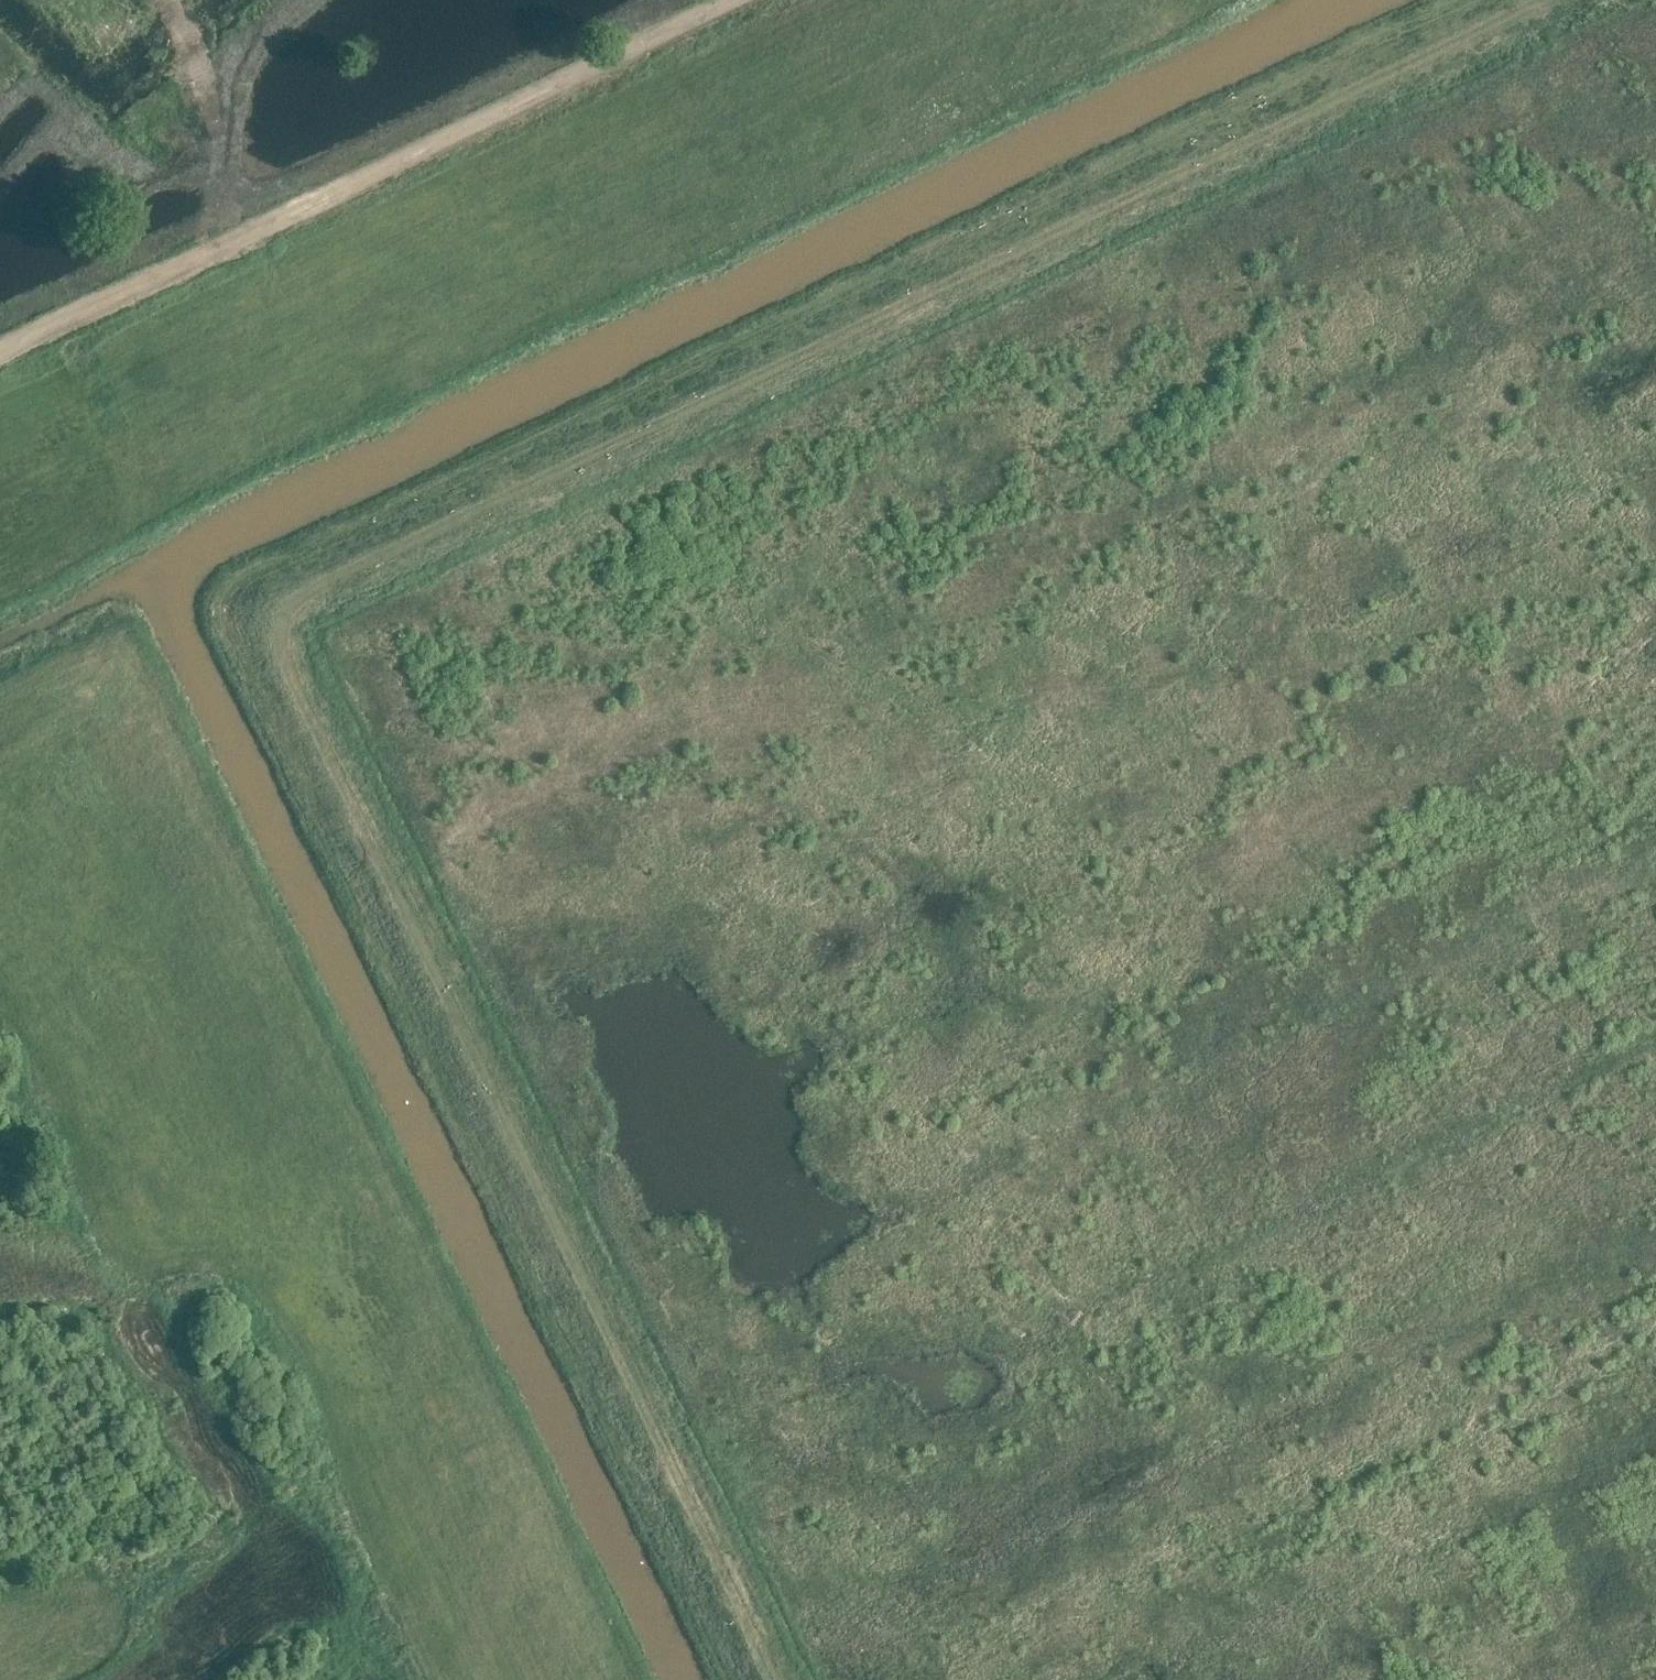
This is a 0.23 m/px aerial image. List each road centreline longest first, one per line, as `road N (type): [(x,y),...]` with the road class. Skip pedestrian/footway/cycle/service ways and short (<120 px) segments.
road 1 (track): [(724,0),(0,349)]

